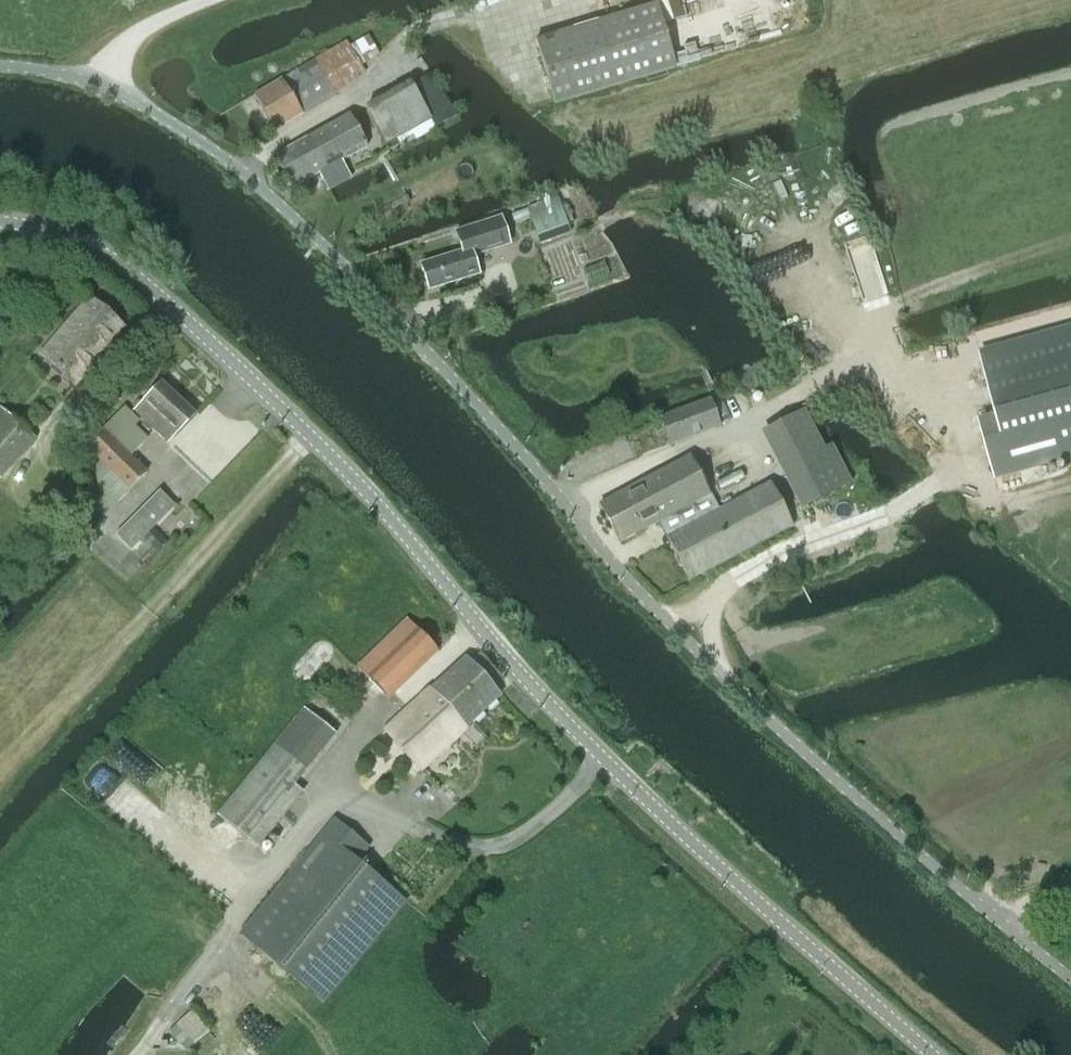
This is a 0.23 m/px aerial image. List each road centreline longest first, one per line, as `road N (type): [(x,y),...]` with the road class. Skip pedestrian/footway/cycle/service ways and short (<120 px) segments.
road 1 (unclassified): [(1070,980),(802,753),(675,629),(465,393),(263,191),(218,154),(98,85),(0,65)]
road 2 (tertiary): [(931,1054),(571,728),(330,457),(138,280),(77,241),(0,223)]
road 3 (track): [(127,1054),(215,955)]

